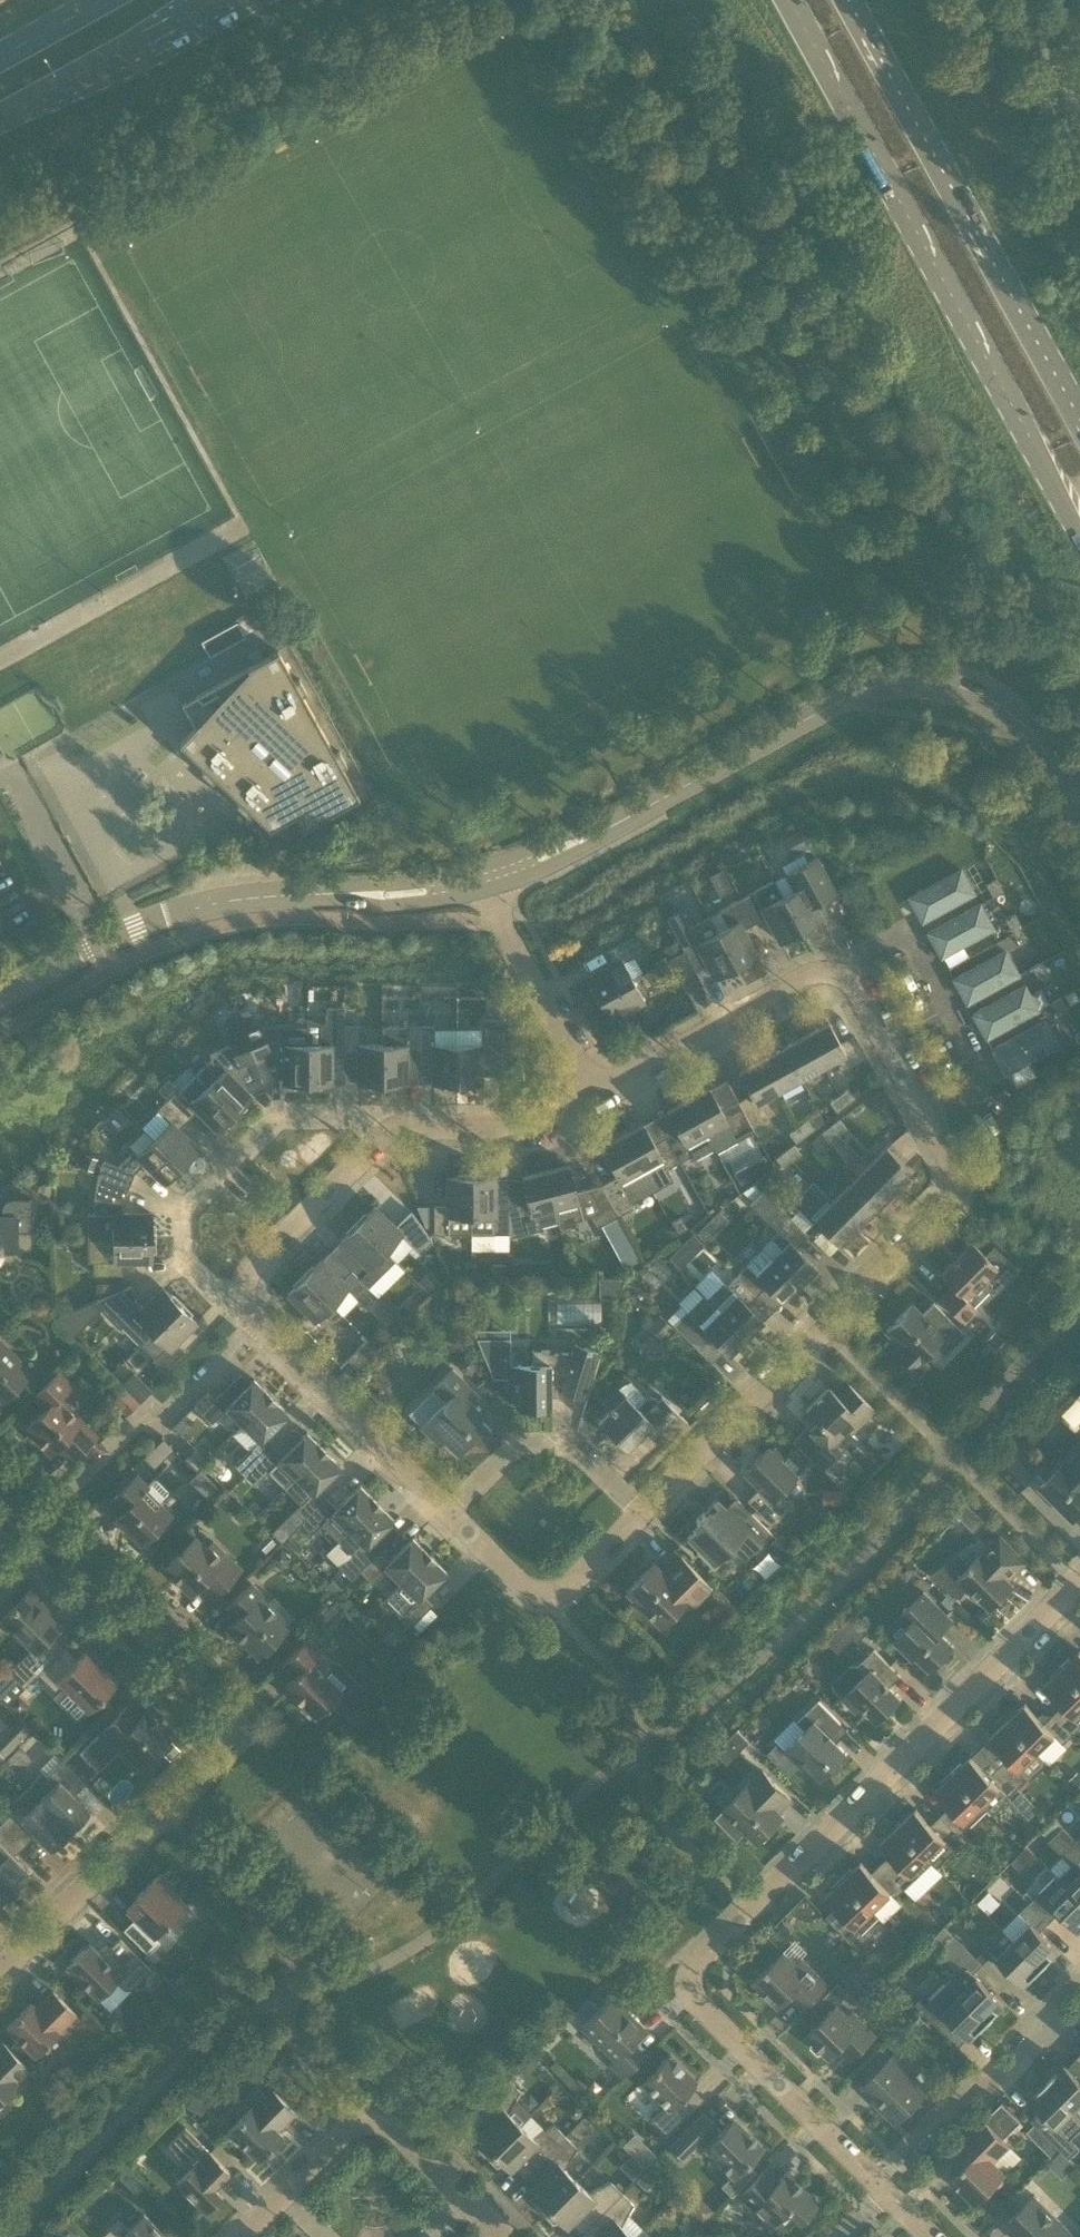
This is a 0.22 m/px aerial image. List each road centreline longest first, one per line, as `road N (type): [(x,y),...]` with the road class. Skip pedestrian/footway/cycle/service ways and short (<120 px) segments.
road 1 (residential): [(1079,1563),(683,1953),(693,2002),(879,2194)]
road 2 (primary): [(784,0),(1079,534)]
road 3 (tertiary): [(607,829),(839,702),(916,682),(987,699),(1079,815)]
road 4 (residential): [(46,1534),(207,1707),(197,1727),(0,1938)]
road 5 (residential): [(638,1515),(950,1208),(954,1181),(927,1120)]
road 6 (primary): [(1079,414),(849,0)]
road 7 (tertiary): [(0,1000),(99,946),(193,908),(358,895)]
road 8 (residential): [(241,1294),(214,1290),(186,1263),(185,1214),(281,1121),(394,1125)]
road 9 (residential): [(927,1120),(987,1089),(907,937),(836,974)]
road 10 (residential): [(38,1524),(145,1414),(166,1416),(261,1331)]
road 11 (residential): [(879,2194),(898,2160),(1079,1977)]
road 12 (residential): [(836,974),(808,977),(592,1095)]
road 13 (residential): [(261,1331),(445,1512)]
road 14 (residential): [(445,1512),(509,1583),(538,1595),(575,1581),(638,1515)]
road 15 (primary): [(0,117),(217,0)]
road 16 (residential): [(445,1512),(500,1459),(522,1447),(558,1446),(585,1461),(638,1515)]
road 17 (residential): [(465,2200),(380,2123),(357,2123),(283,2192)]
road 18 (residential): [(592,1095),(486,890)]
road 19 (residential): [(394,1125),(249,1269),(241,1294)]
road 20 (residential): [(592,1095),(527,1126),(394,1125)]
road 21 (residential): [(927,1120),(855,988),(836,974)]
road 22 (tertiary): [(486,890),(551,866),(607,829)]
road 23 (tertiary): [(607,829),(480,867)]
road 24 (tertiary): [(358,895),(384,905),(486,890)]
road 25 (tertiary): [(480,867),(358,895)]

